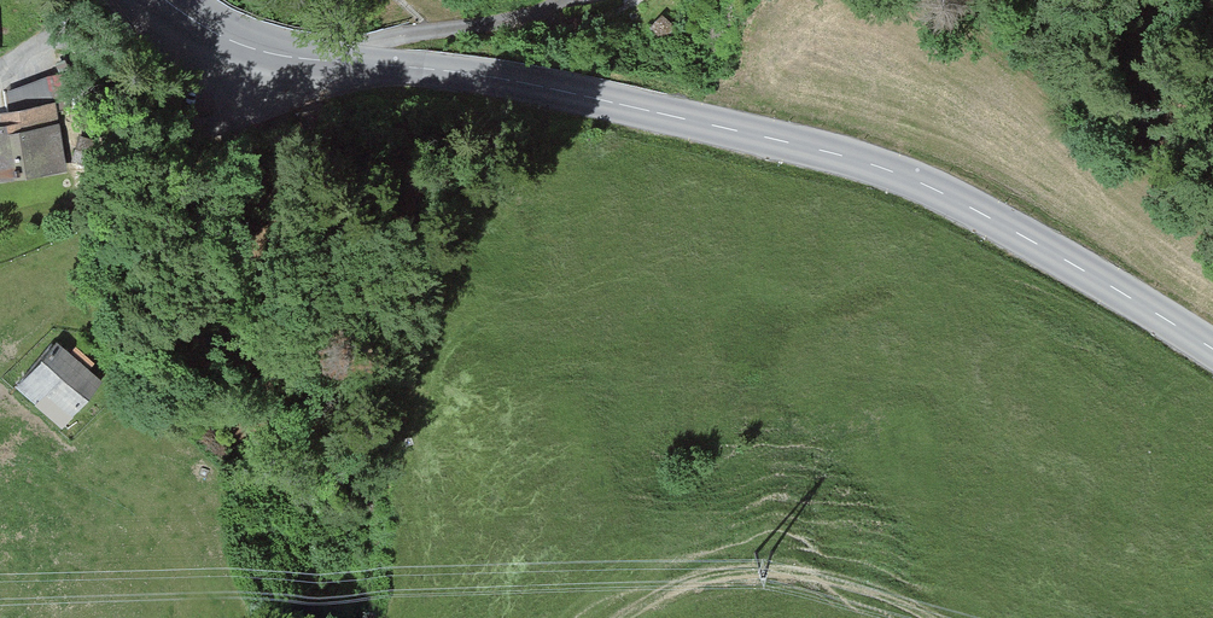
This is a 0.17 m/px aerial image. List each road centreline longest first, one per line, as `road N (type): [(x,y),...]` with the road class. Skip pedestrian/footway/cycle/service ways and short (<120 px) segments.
road 1 (tertiary): [(164,0),(219,37),(268,55),(514,82),(903,176),(1212,350)]
road 2 (track): [(633,617),(706,580),(768,573),(853,588),(936,617)]

